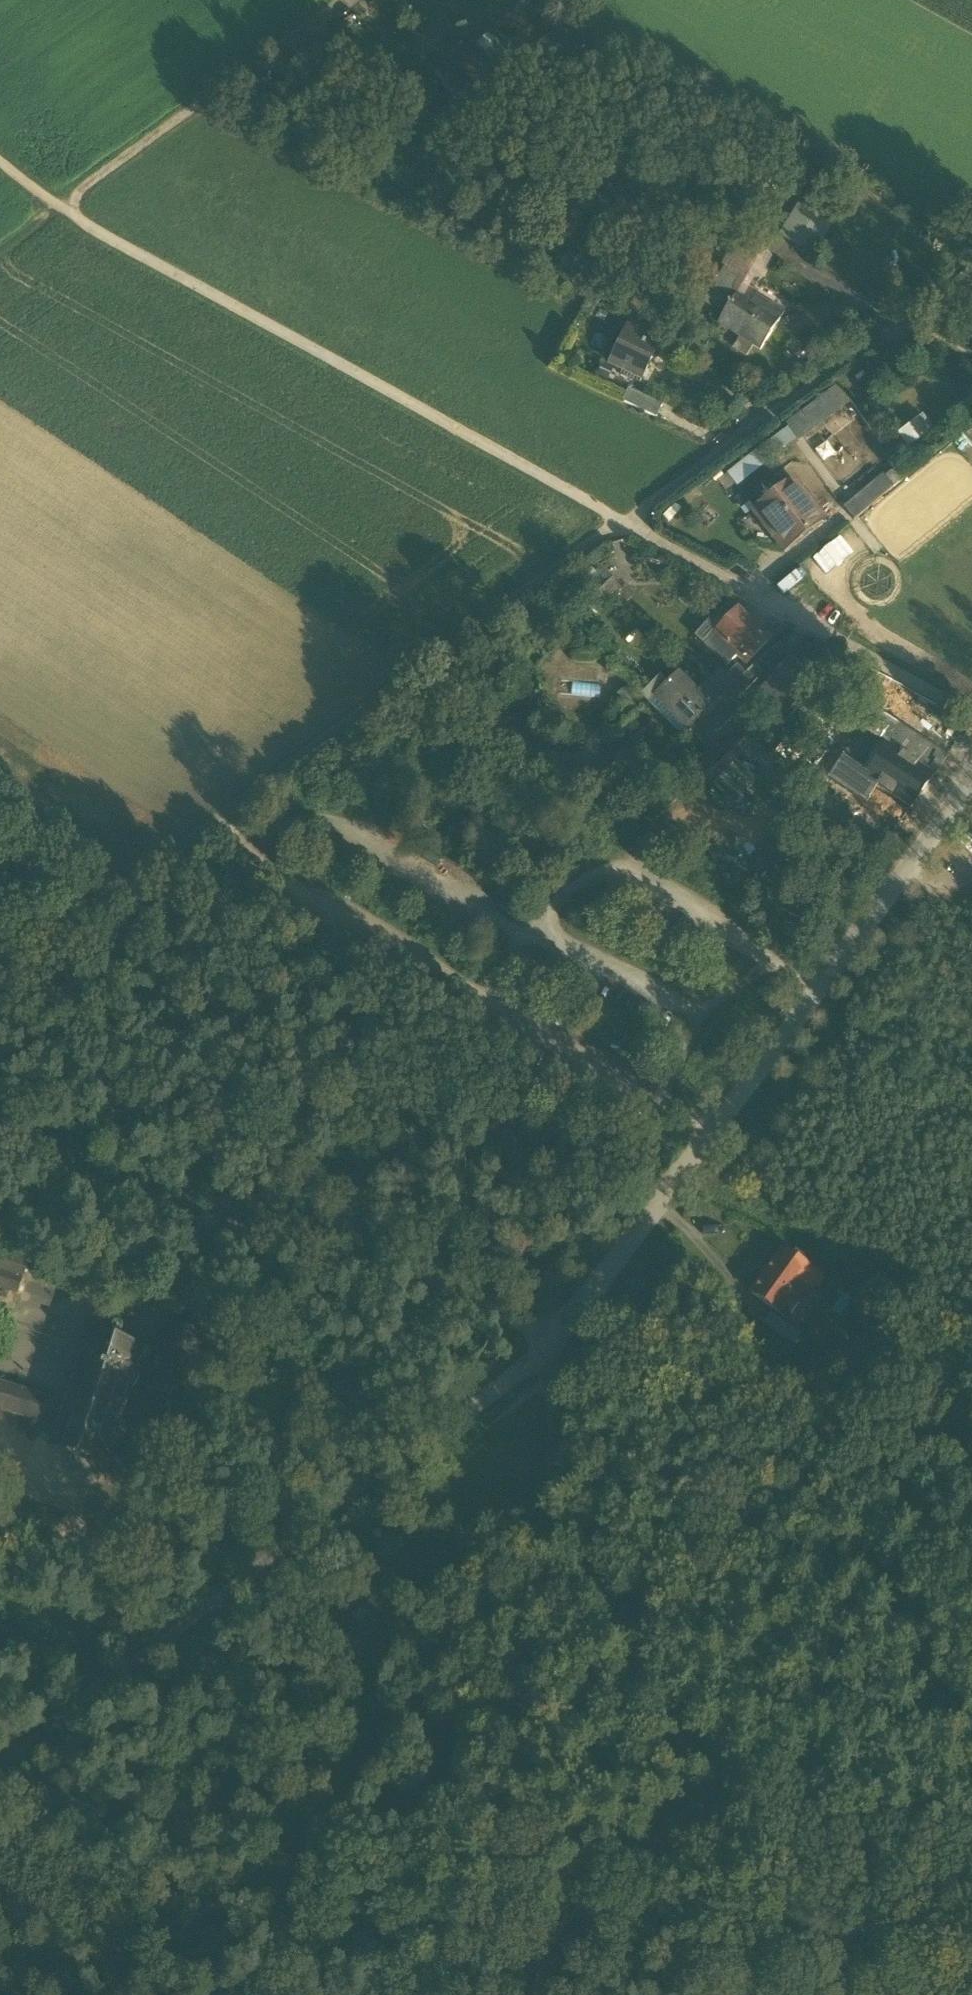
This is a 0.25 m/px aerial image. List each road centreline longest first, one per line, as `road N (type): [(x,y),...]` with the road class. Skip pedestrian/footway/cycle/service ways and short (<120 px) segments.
road 1 (unclassified): [(709,1133),(549,1345),(0,1768)]
road 2 (track): [(560,1333),(0,1154)]
road 3 (residential): [(623,523),(229,815)]
road 4 (residential): [(709,1133),(971,782)]
road 5 (residential): [(971,714),(623,523)]
road 6 (residential): [(897,317),(623,523)]
road 7 (track): [(971,358),(771,251)]

